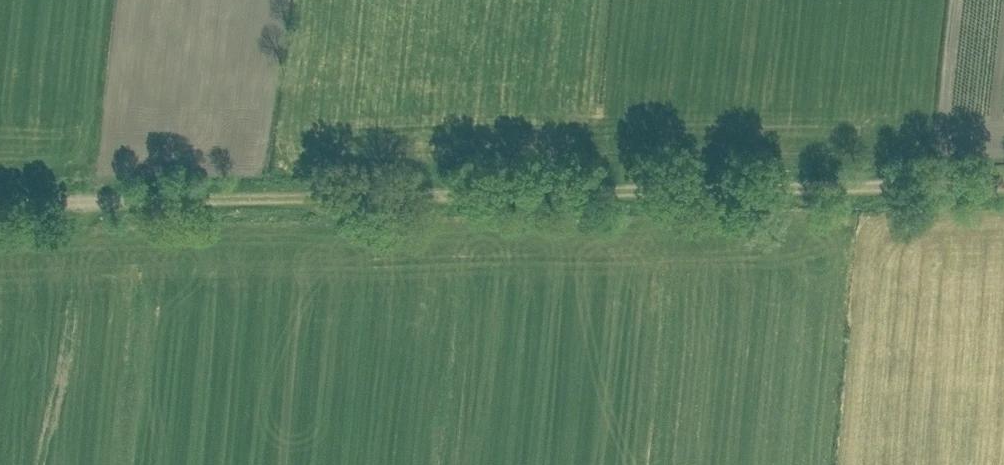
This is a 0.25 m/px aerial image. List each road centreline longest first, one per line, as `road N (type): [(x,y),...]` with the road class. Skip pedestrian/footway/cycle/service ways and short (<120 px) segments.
road 1 (track): [(1003,185),(0,202)]

